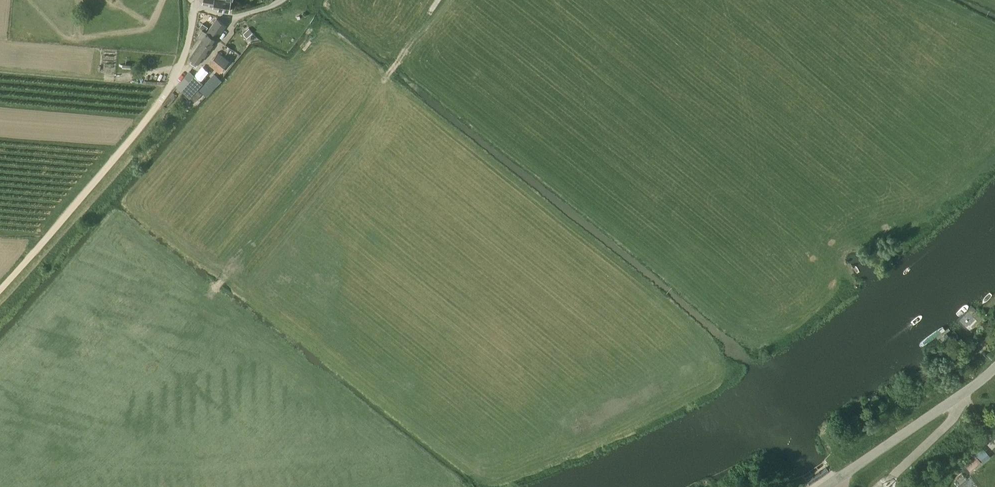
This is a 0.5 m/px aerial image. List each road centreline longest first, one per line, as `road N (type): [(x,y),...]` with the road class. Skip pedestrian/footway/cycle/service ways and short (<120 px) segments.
road 1 (track): [(0,289),(160,102)]
road 2 (unclassified): [(826,486),(994,369)]

